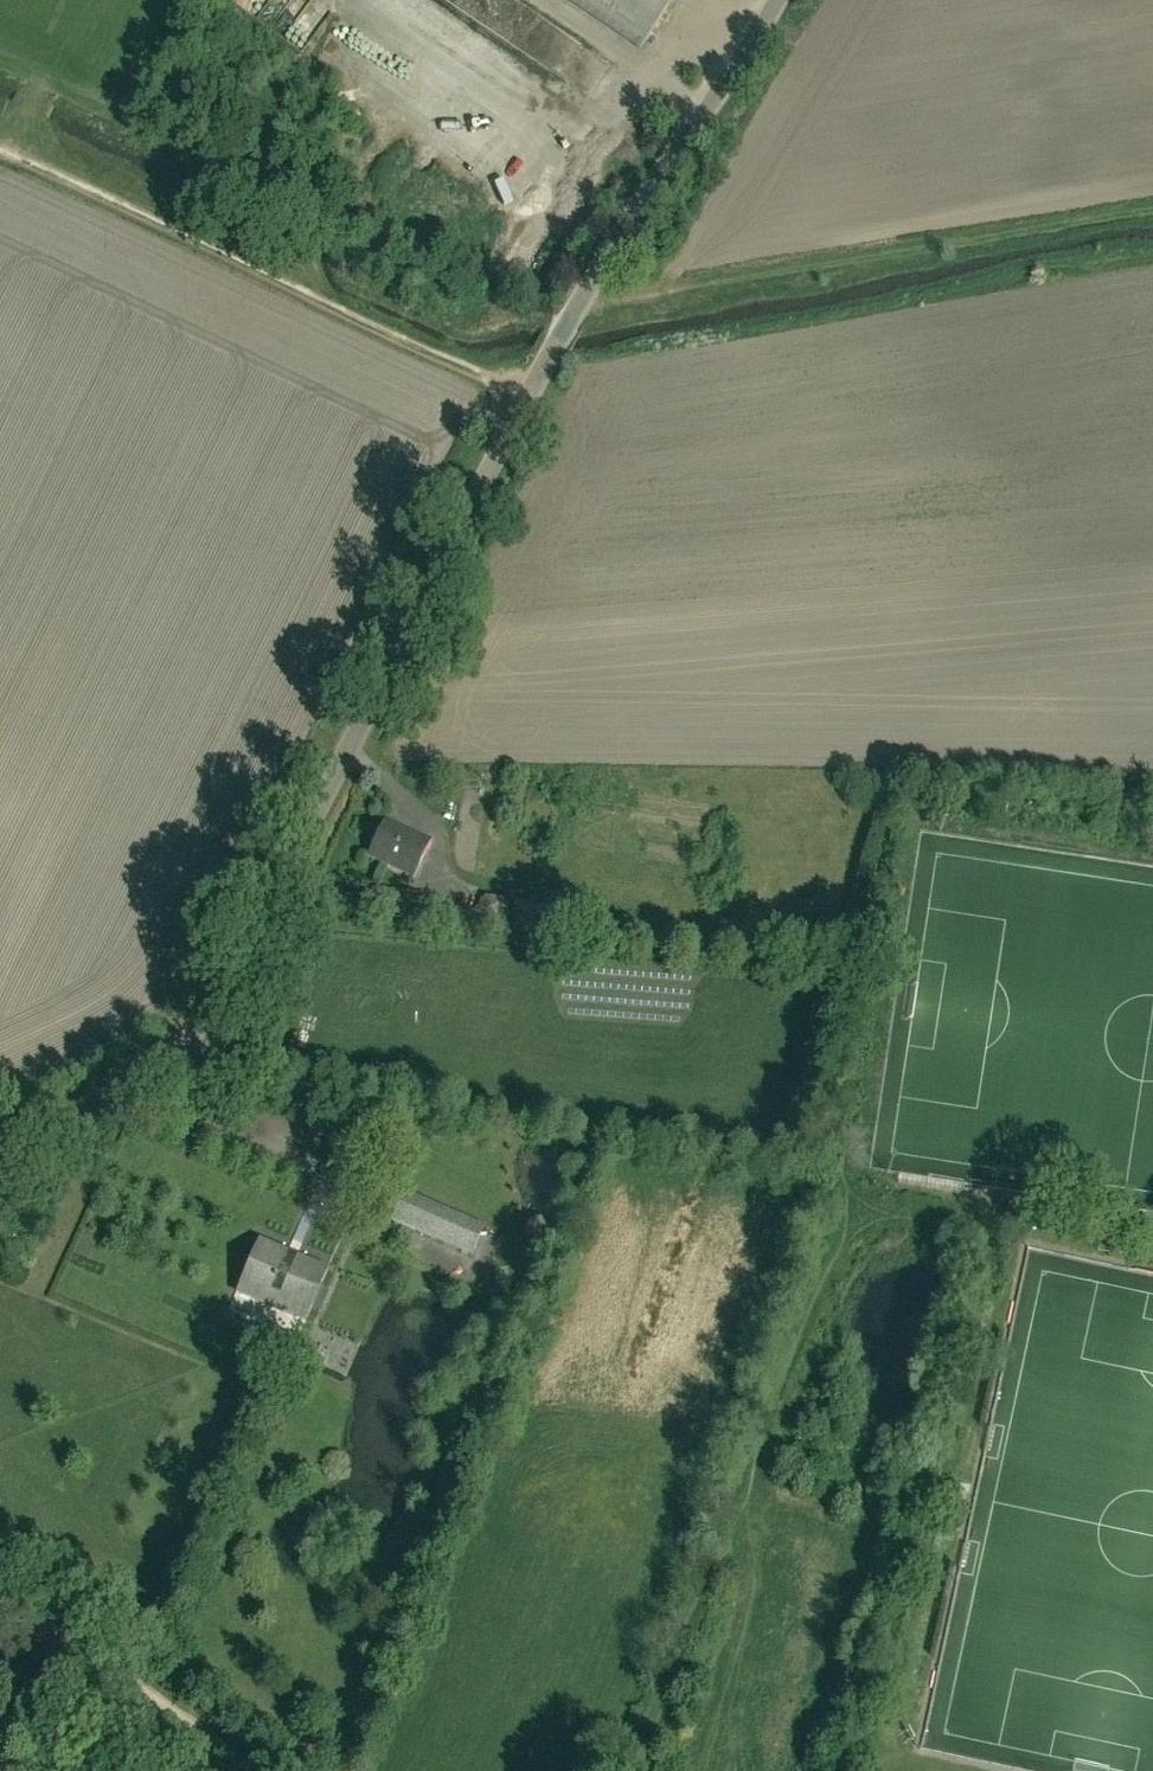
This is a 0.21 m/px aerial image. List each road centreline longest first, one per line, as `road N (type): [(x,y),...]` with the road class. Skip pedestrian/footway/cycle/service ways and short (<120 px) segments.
road 1 (unclassified): [(0,1153),(155,1070),(210,1016),(551,354),(776,0)]
road 2 (track): [(0,1588),(258,1770)]

